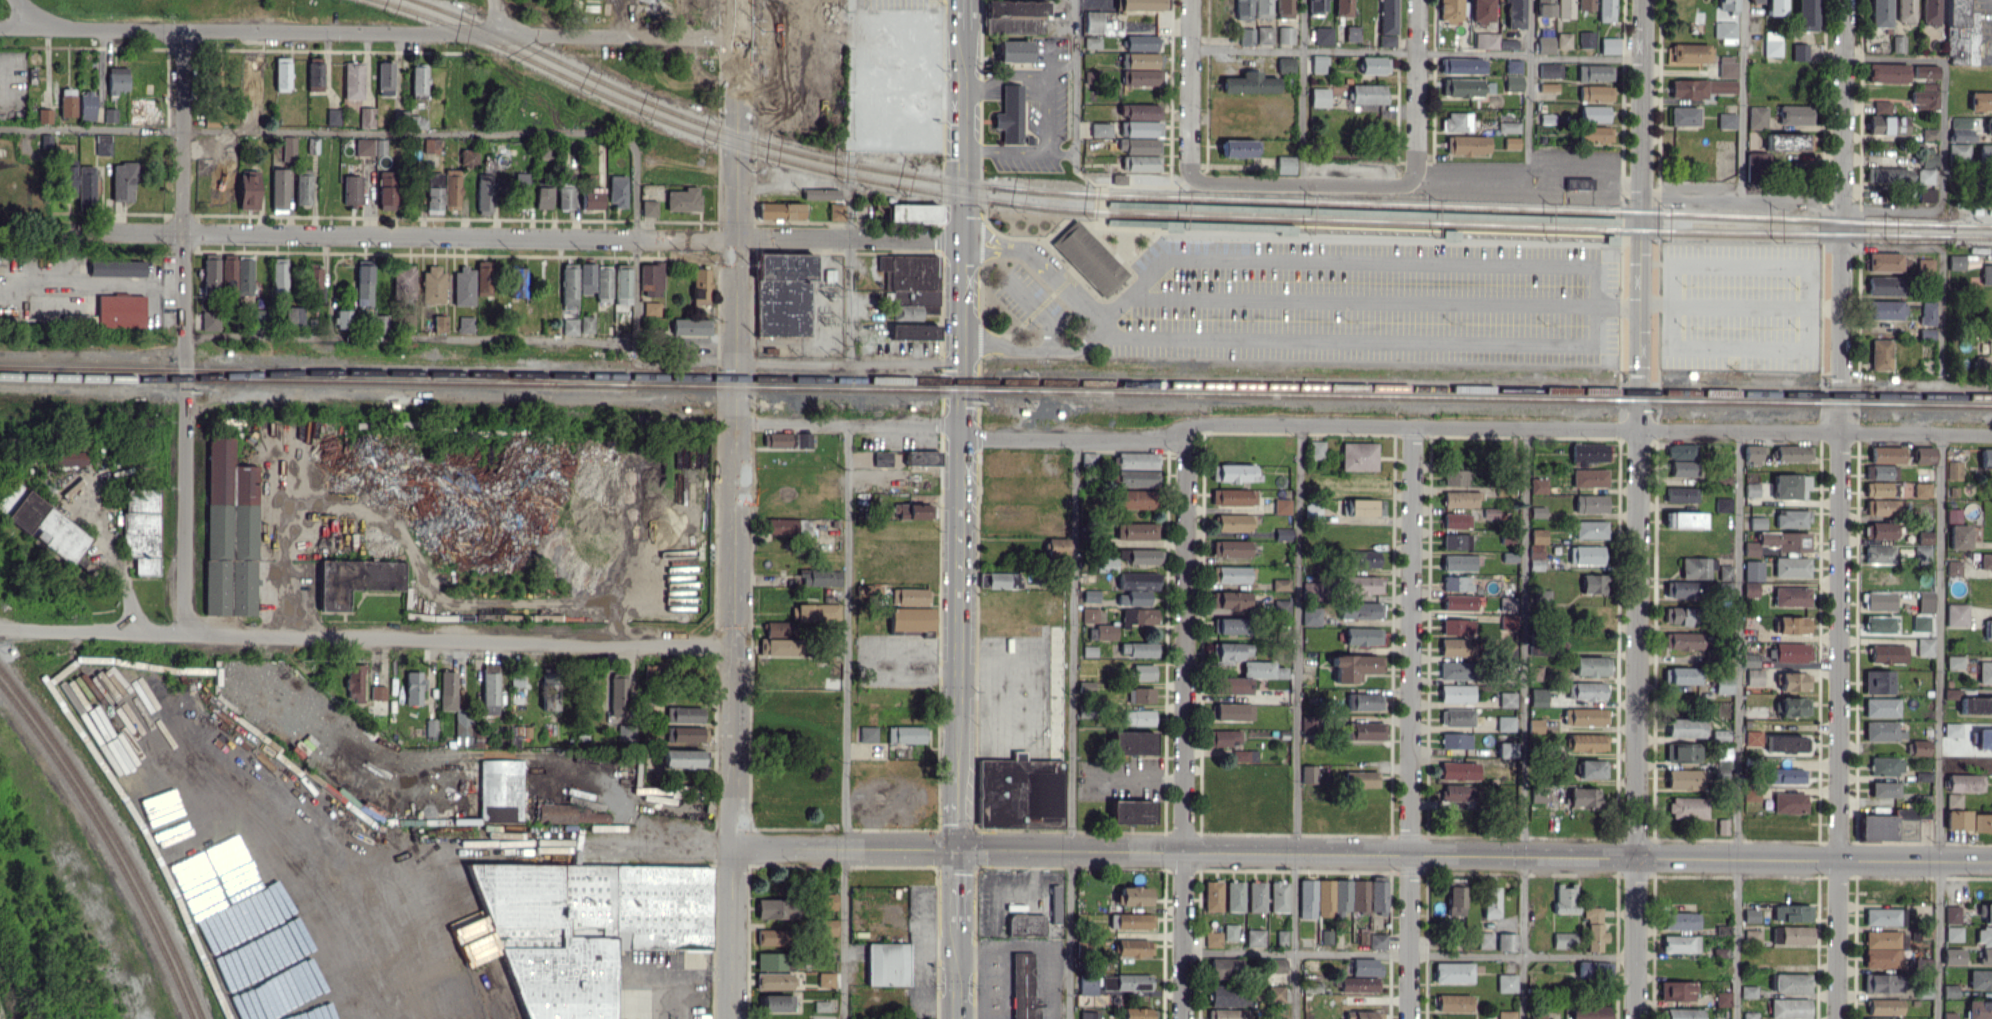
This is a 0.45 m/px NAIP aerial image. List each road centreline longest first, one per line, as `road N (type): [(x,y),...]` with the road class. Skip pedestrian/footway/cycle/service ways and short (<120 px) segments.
road 1 (residential): [(1641,0),(1635,1018)]
road 2 (secondary): [(1991,860),(1070,849)]
road 3 (residential): [(62,231),(962,242)]
road 4 (residential): [(1188,428),(1842,432)]
road 5 (residential): [(653,37),(0,28)]
road 6 (residential): [(181,31),(185,635)]
road 7 (residential): [(1188,428),(1181,1018)]
road 8 (residential): [(1416,429),(1412,1018)]
road 9 (residential): [(1842,432),(1838,1018)]
road 10 (residential): [(185,635),(735,647)]
road 11 (residential): [(1846,0),(1842,432)]
road 12 (secondary): [(737,423),(738,690),(777,773)]
road 13 (residential): [(462,842),(735,848)]
road 14 (secondary): [(962,443),(960,715)]
road 15 (residential): [(777,773),(742,819),(735,848),(735,1018)]
road 16 (secondary): [(737,238),(745,215),(746,0)]
road 17 (secondary): [(716,0),(737,238)]
road 18 (residential): [(962,427),(988,438),(1074,440),(1162,438),(1188,428)]
road 19 (residential): [(737,423),(962,427)]
road 20 (residential): [(0,629),(185,635)]
road 21 (residential): [(1418,0),(1416,179)]
road 22 (residential): [(1193,0),(1194,165)]
road 23 (secondary): [(962,263),(962,427)]
road 24 (residential): [(1842,432),(1991,435)]
road 25 (secondary): [(960,21),(961,150)]

